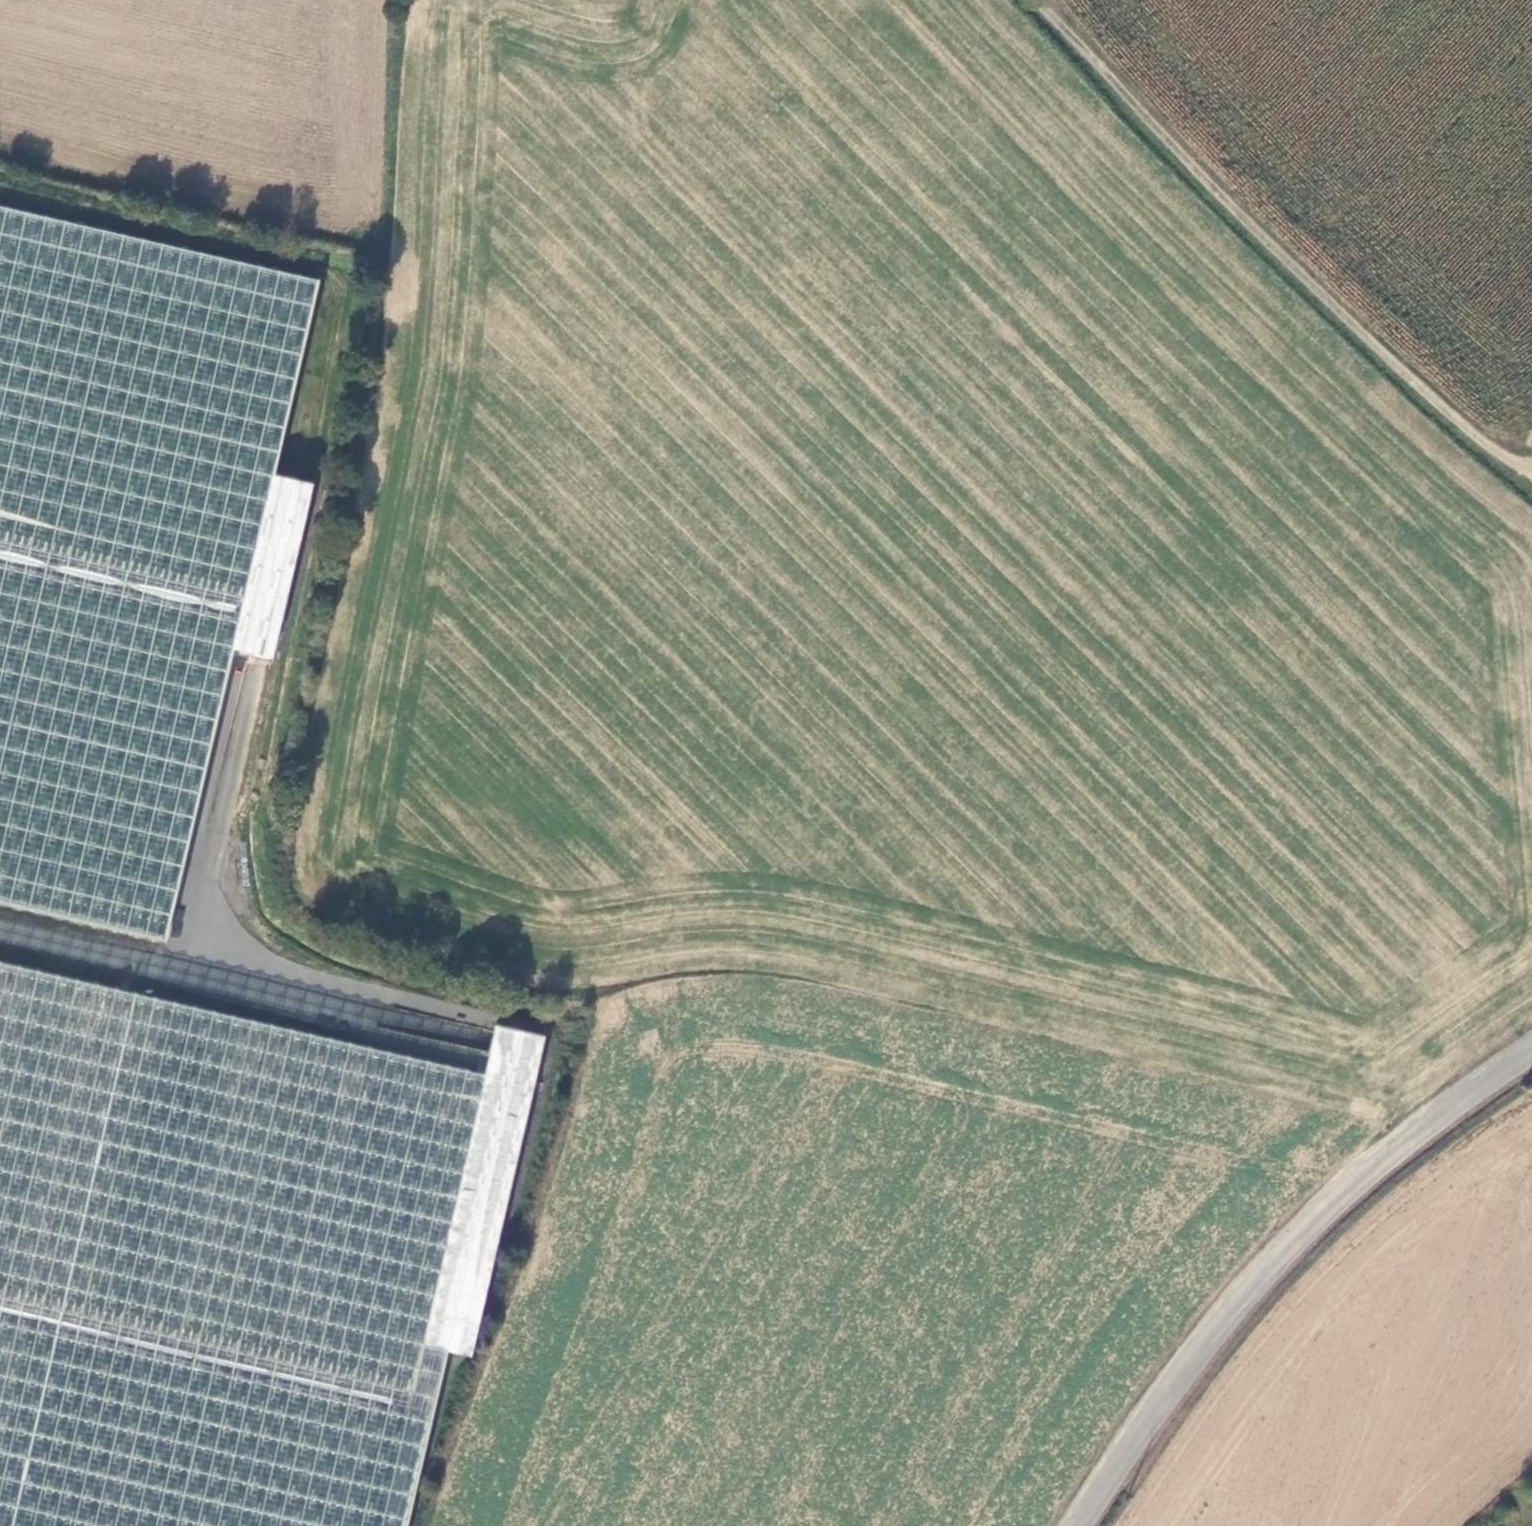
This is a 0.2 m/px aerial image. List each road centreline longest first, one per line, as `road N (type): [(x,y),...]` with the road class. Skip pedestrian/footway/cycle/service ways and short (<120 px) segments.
road 1 (track): [(1038,0),(1219,194),(1390,360),(1531,470)]
road 2 (tertiary): [(1080,1525),(1219,1325),(1311,1223),(1531,1053)]

